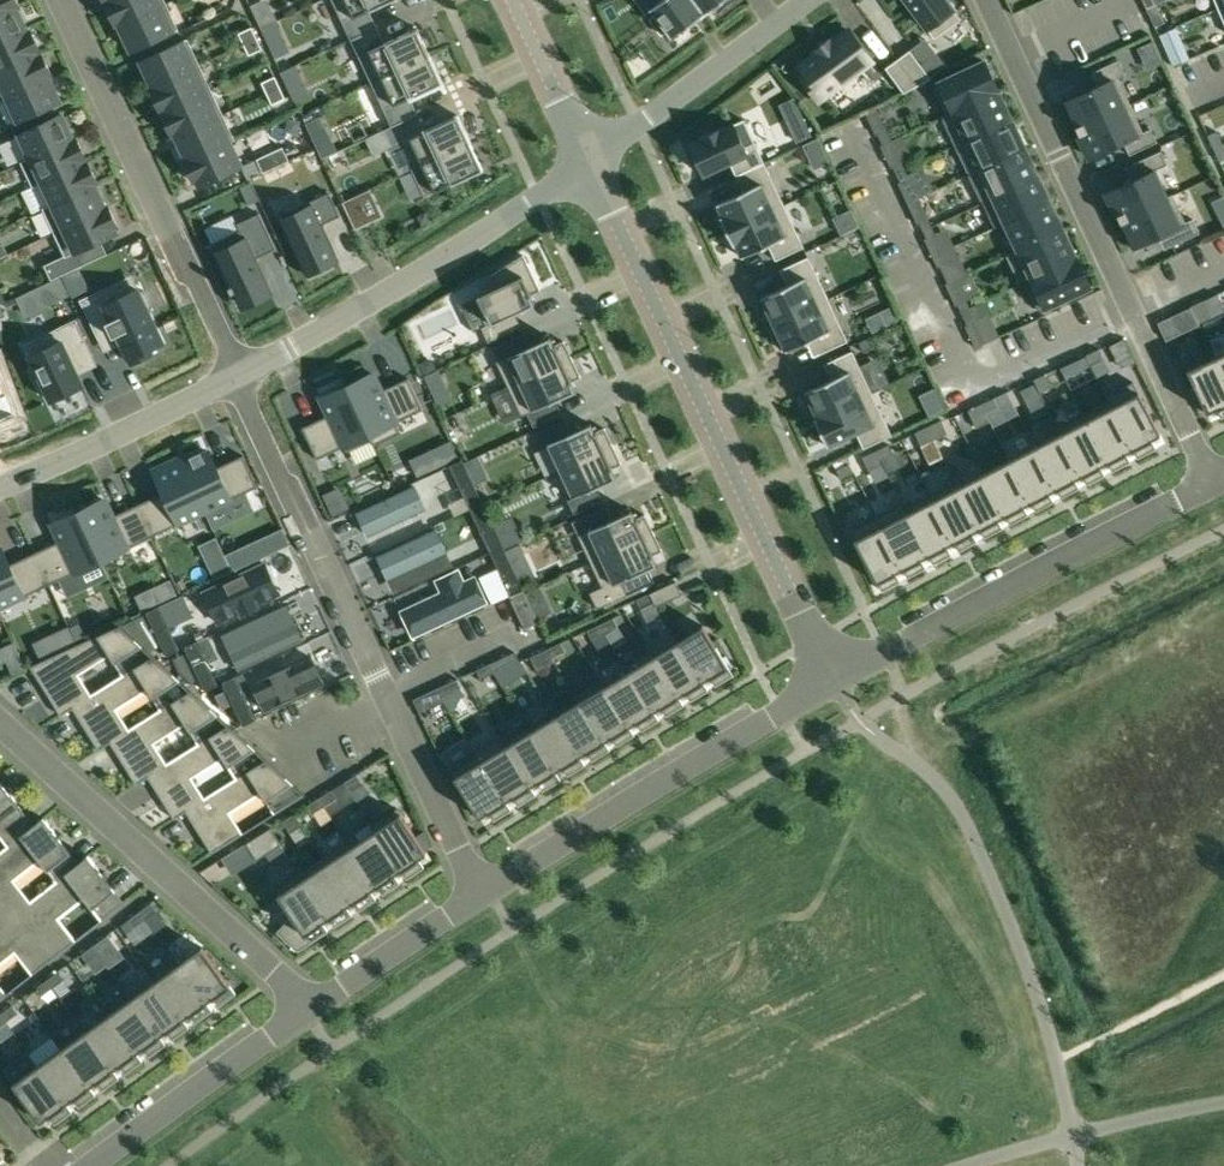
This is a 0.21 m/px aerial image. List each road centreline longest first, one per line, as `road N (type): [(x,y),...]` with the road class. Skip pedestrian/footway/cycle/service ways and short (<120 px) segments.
road 1 (residential): [(489,888),(461,853),(241,375)]
road 2 (unclassified): [(589,165),(831,680)]
road 3 (residential): [(982,0),(1214,485)]
road 4 (residential): [(831,680),(1214,485)]
road 5 (residential): [(241,375),(57,0)]
road 6 (residential): [(0,734),(309,1005)]
road 7 (residential): [(589,165),(241,375)]
road 8 (residential): [(489,888),(831,680)]
road 9 (residential): [(809,0),(589,165)]
road 10 (residential): [(241,375),(0,486)]
road 11 (residential): [(98,1165),(309,1005)]
road 12 (residential): [(309,1005),(489,888)]
road 13 (unclassified): [(513,0),(589,165)]

